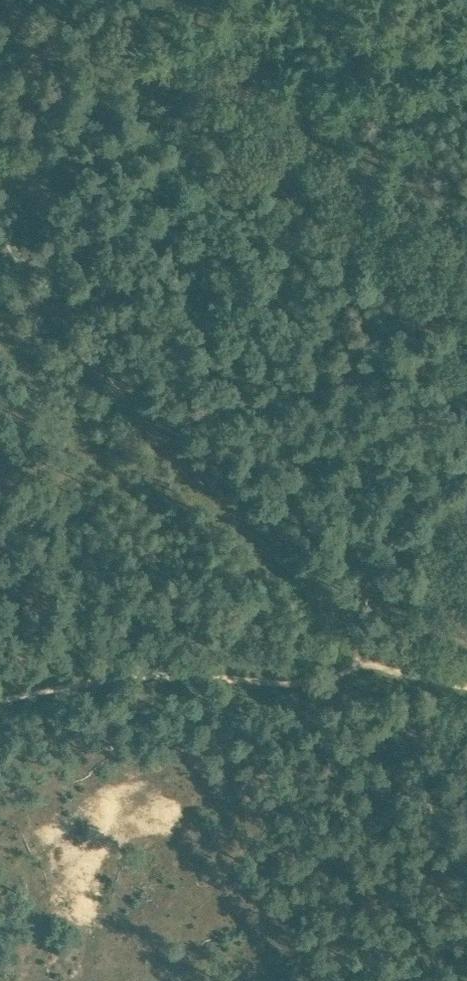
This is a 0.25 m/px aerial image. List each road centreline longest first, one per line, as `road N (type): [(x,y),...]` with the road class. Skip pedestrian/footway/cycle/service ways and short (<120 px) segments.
road 1 (track): [(364,661),(194,488),(0,228)]

